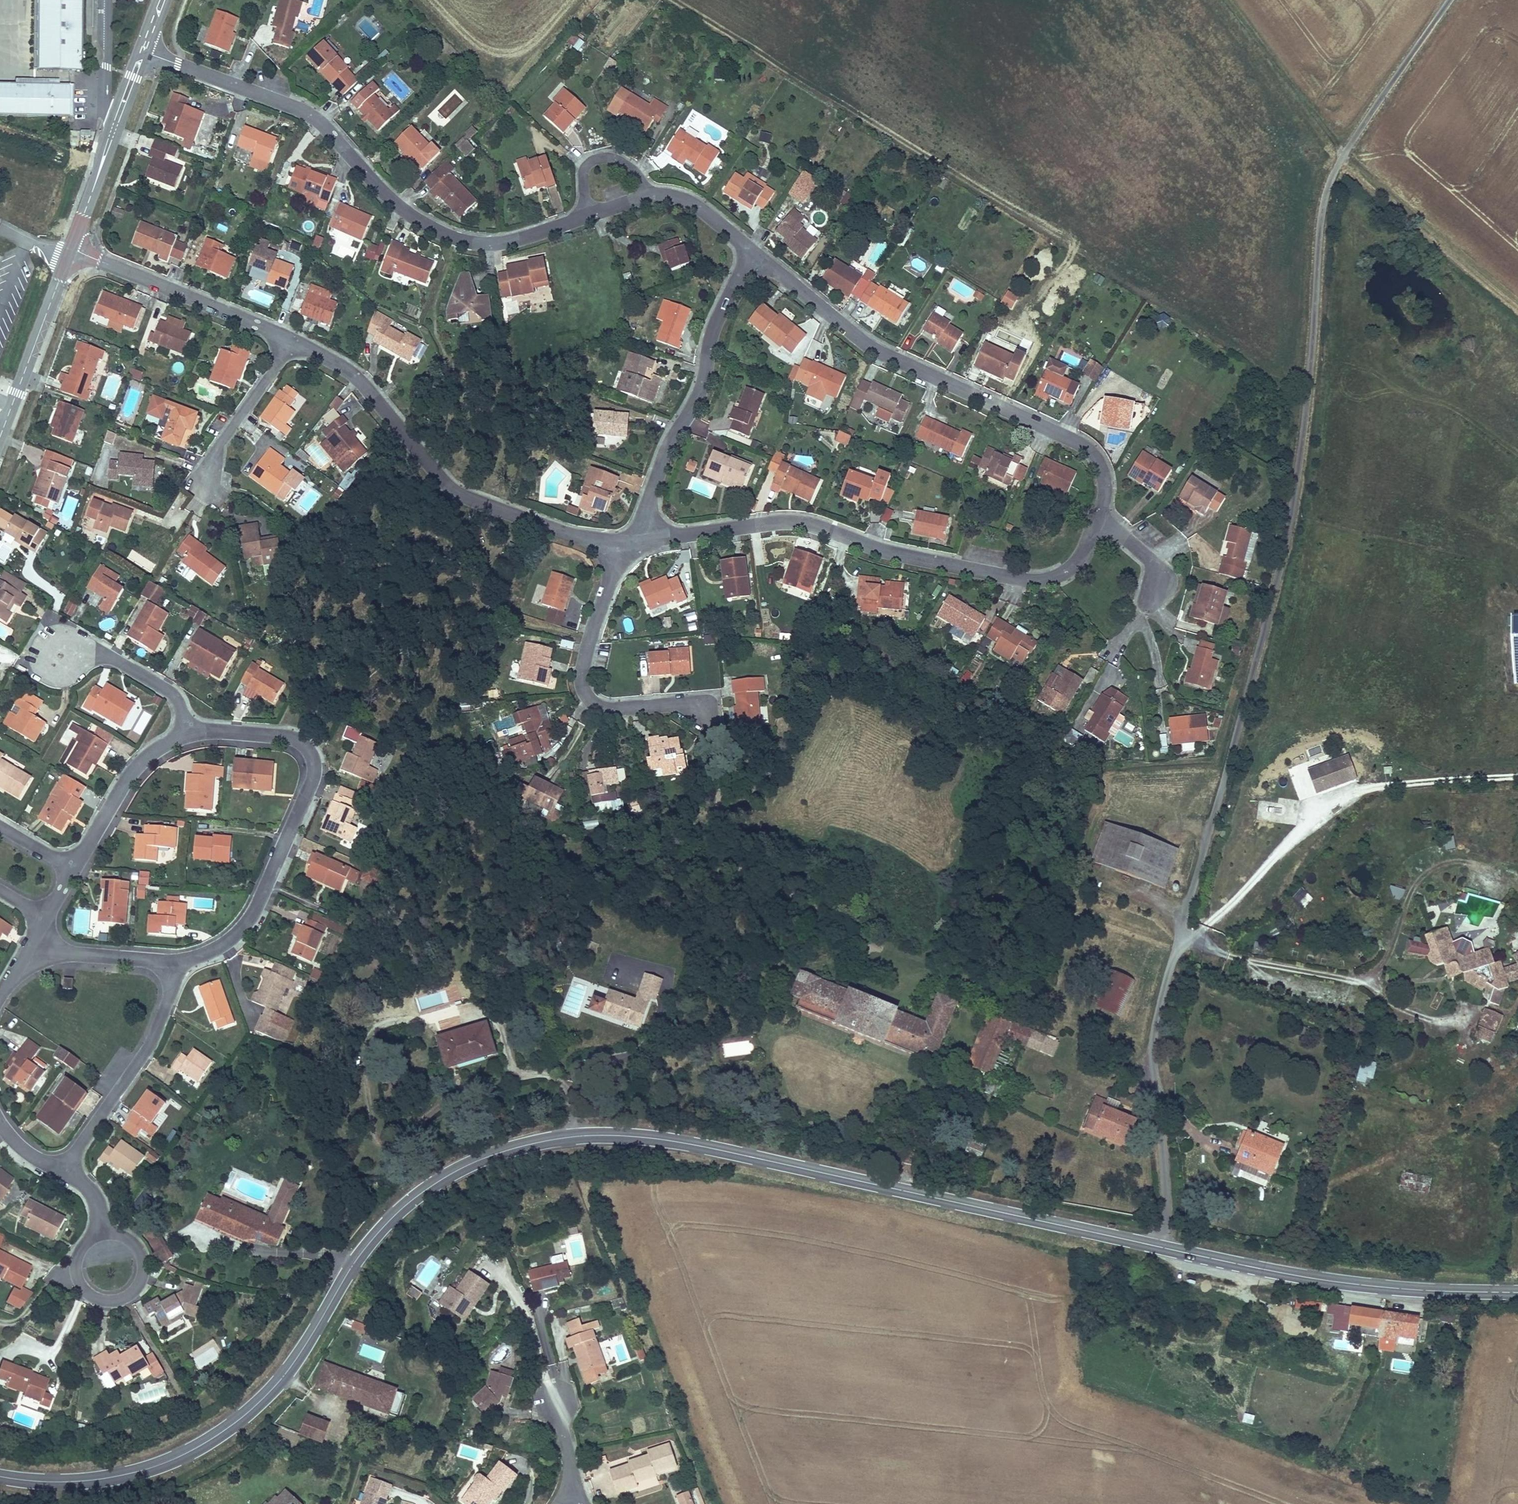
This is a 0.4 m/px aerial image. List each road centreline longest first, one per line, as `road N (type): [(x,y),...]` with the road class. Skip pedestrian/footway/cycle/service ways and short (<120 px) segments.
road 1 (primary): [(0,1477),(109,1478),(170,1461),(217,1436),(285,1372),(390,1220),(452,1174),(539,1143),(668,1141),(1166,1250)]
road 2 (residential): [(1166,1250),(1154,1037),(1286,542),(1321,212),(1342,159),(1449,0)]
road 3 (residential): [(589,215),(497,244),(461,241),(403,212),(314,118),(142,52)]
road 4 (residential): [(634,539),(799,523),(905,557),(1043,580),(1077,562),(1097,518)]
road 5 (residential): [(1097,518),(1103,471),(1086,448),(878,351),(752,250)]
road 6 (track): [(1221,0),(1342,159),(1517,307)]
road 7 (residential): [(292,340),(353,376),(450,489),(571,536),(634,539)]
road 8 (residential): [(190,732),(292,739),(312,768),(251,917),(228,941),(177,964)]
road 9 (primary): [(1166,1250),(1329,1282),(1517,1292)]
road 10 (residential): [(634,539),(668,445),(700,390),(714,325),(752,250)]
road 11 (residential): [(634,539),(595,622),(582,690),(605,710),(697,705),(708,729)]
road 12 (residential): [(70,249),(292,340)]
road 13 (residential): [(177,964),(142,1055),(64,1161)]
road 14 (unclassified): [(70,249),(142,52)]
road 15 (residential): [(101,1234),(75,1257),(76,1281),(92,1299),(116,1302),(136,1289),(143,1266),(134,1244),(113,1233)]
road 16 (unclassified): [(0,434),(70,249)]
road 17 (residential): [(218,501),(209,486),(219,445),(292,340)]
road 18 (residential): [(73,870),(134,768),(190,732)]
road 19 (residential): [(190,732),(168,692),(118,662),(60,656)]
road 20 (residential): [(177,964),(38,951)]
road 21 (residential): [(651,195),(630,167),(598,160),(584,172),(589,215)]
road 22 (residential): [(1141,614),(1154,572),(1097,518)]

